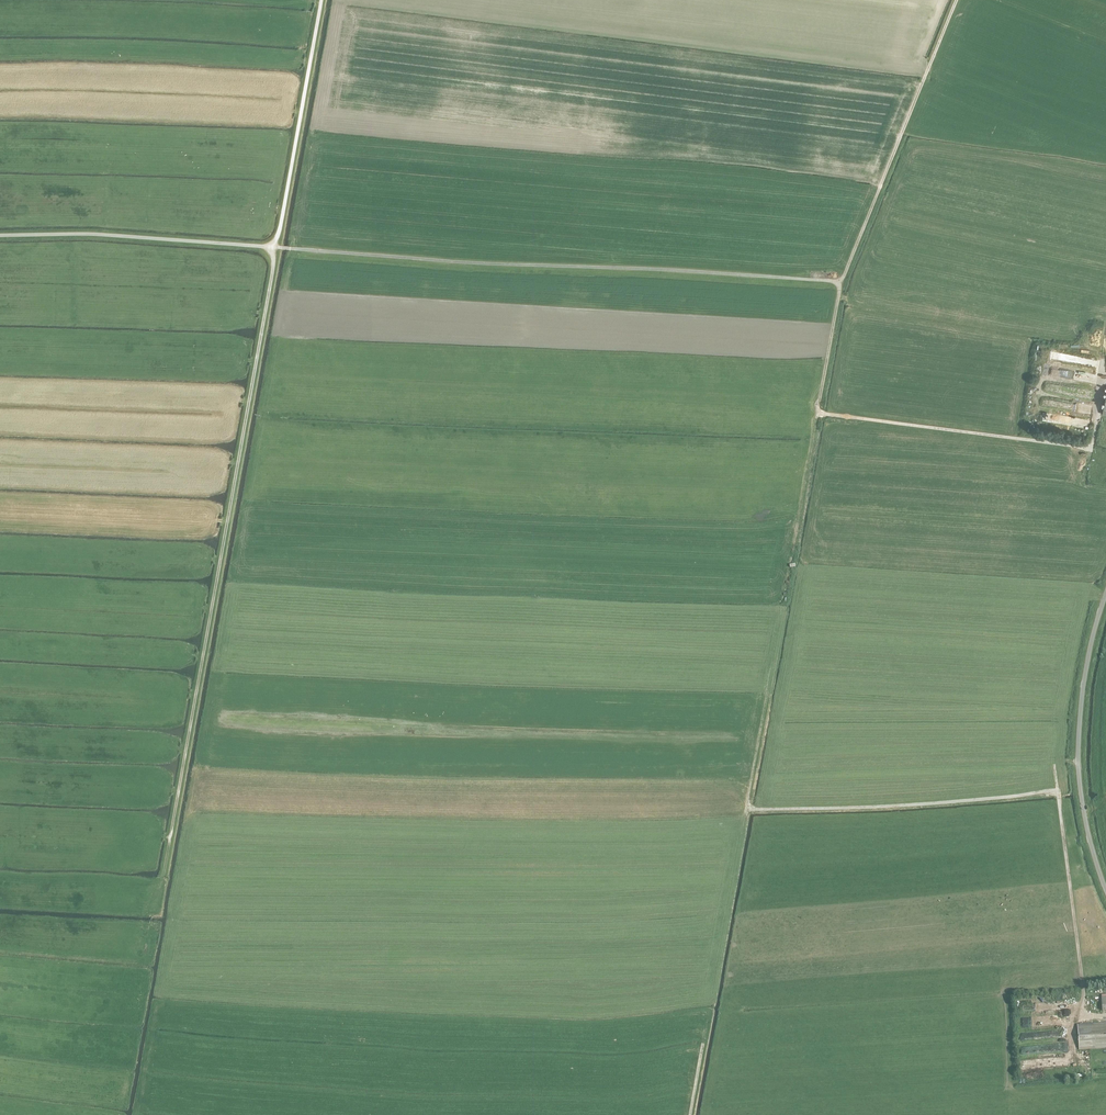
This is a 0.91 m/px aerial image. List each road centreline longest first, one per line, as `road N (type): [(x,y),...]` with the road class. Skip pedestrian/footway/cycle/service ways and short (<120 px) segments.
road 1 (track): [(322,0),(161,888)]
road 2 (track): [(842,282),(0,234)]
road 3 (track): [(1054,767),(1057,791),(747,809),(718,968)]
road 4 (track): [(1097,415),(1090,448),(817,413)]
road 5 (track): [(842,282),(957,0)]
road 6 (unclassified): [(1105,890),(1078,761),(1083,682),(1105,593)]
road 7 (track): [(1057,791),(1086,1016)]
road 8 (track): [(747,809),(780,618)]
road 9 (track): [(784,599),(817,413)]
road 10 (track): [(817,413),(842,282)]

